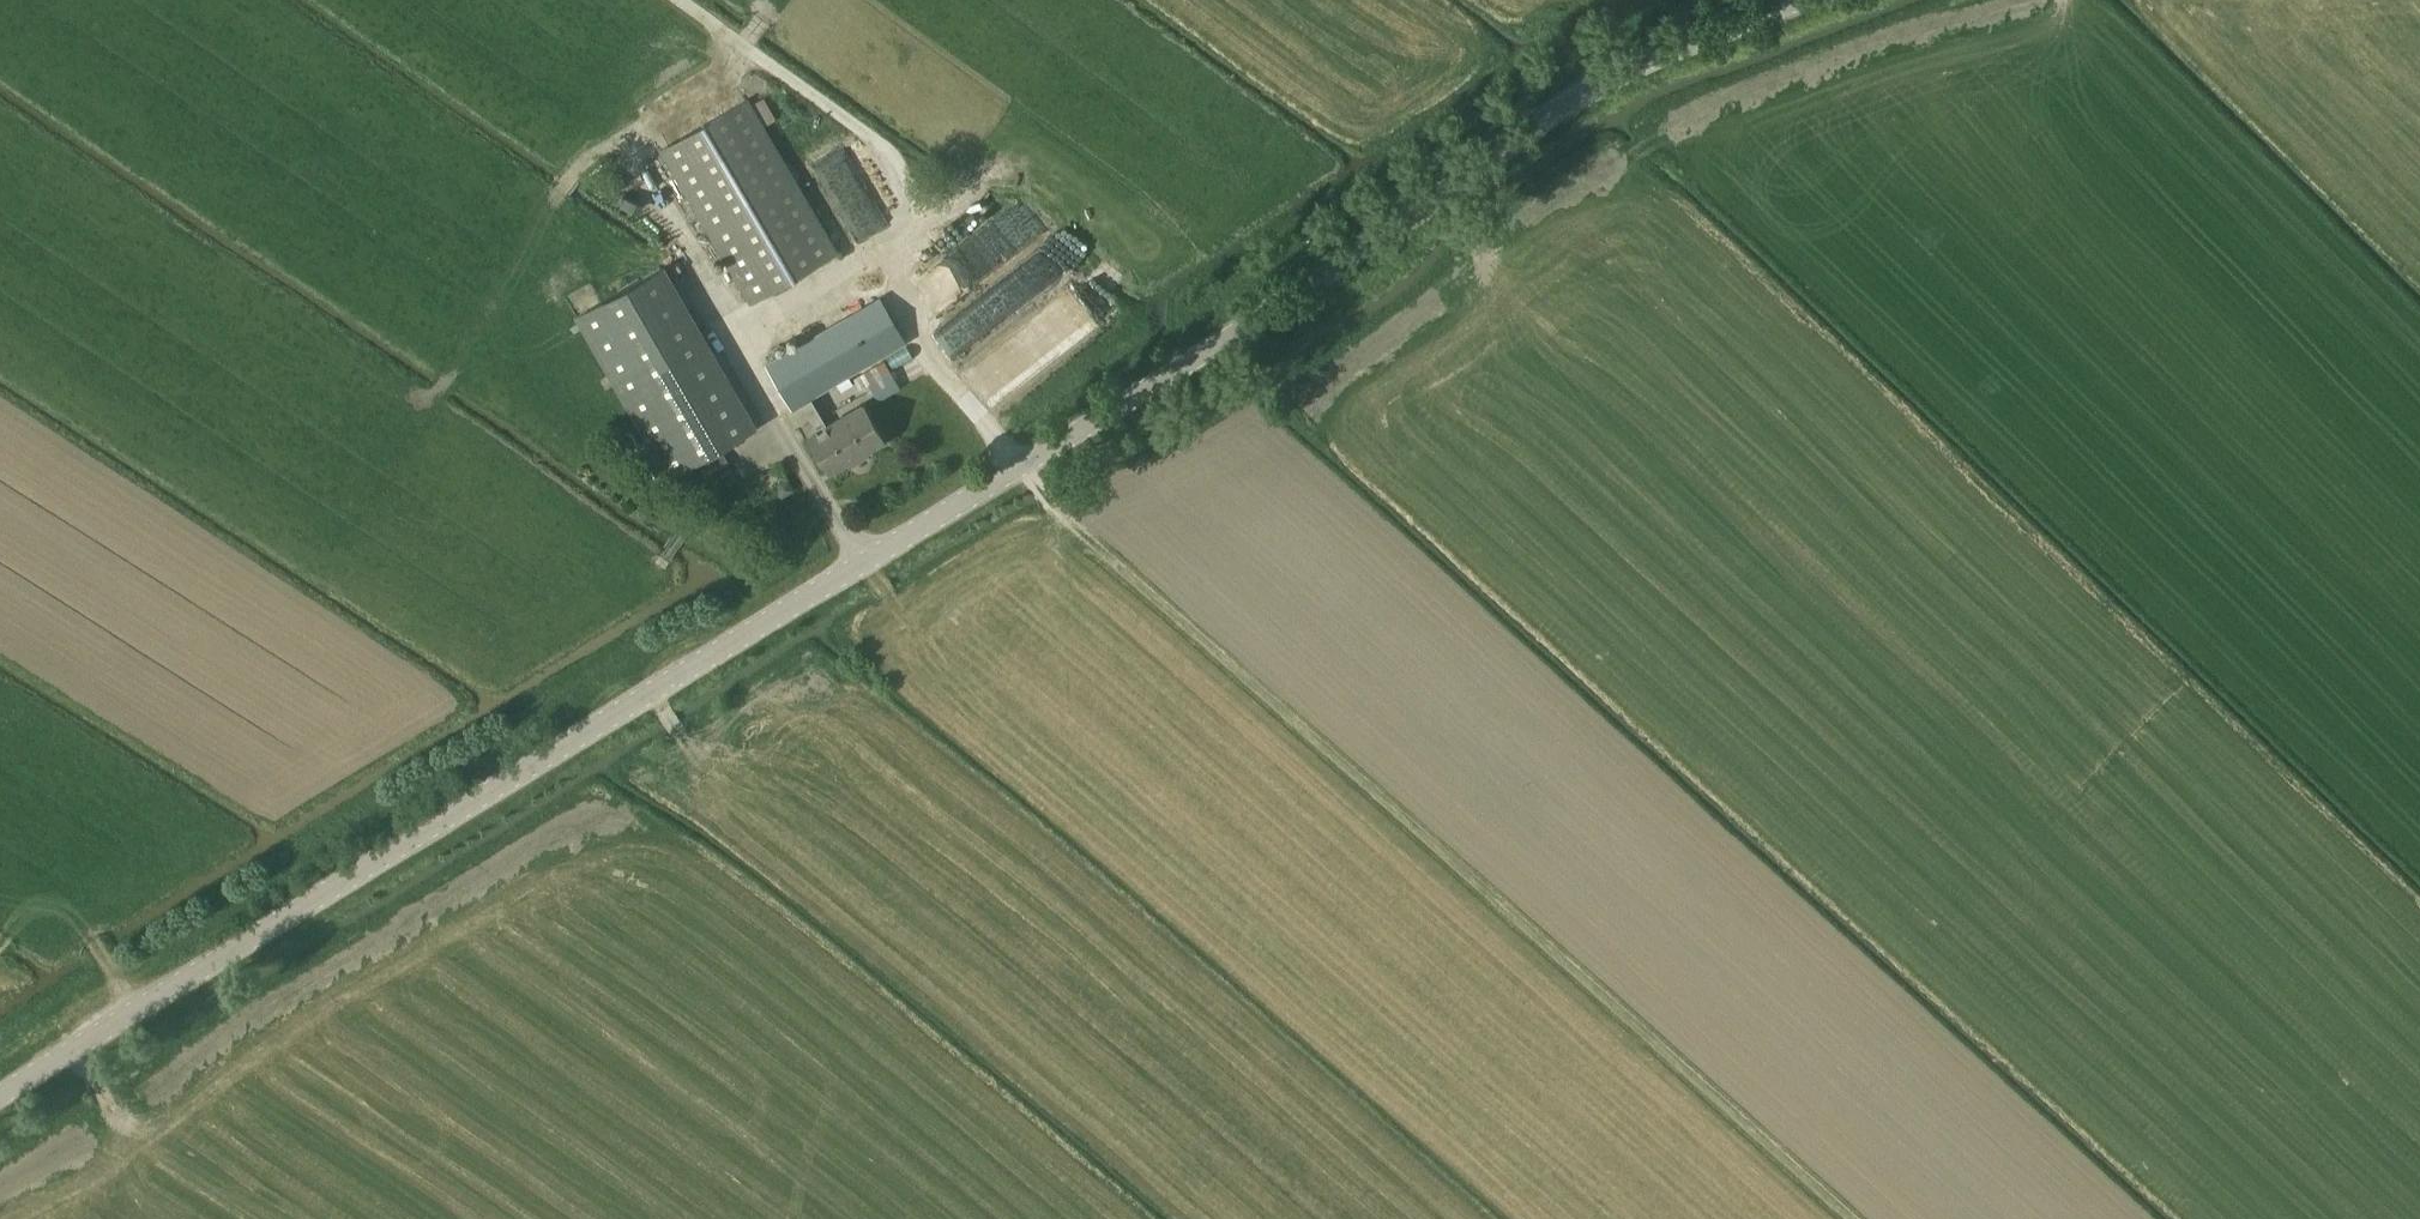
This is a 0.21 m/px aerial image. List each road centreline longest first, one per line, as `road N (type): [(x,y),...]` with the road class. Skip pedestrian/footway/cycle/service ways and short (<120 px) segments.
road 1 (unclassified): [(0,1097),(1152,386),(1374,242),(1559,106),(1607,78),(1805,0)]
road 2 (track): [(926,233),(906,164),(682,0)]

